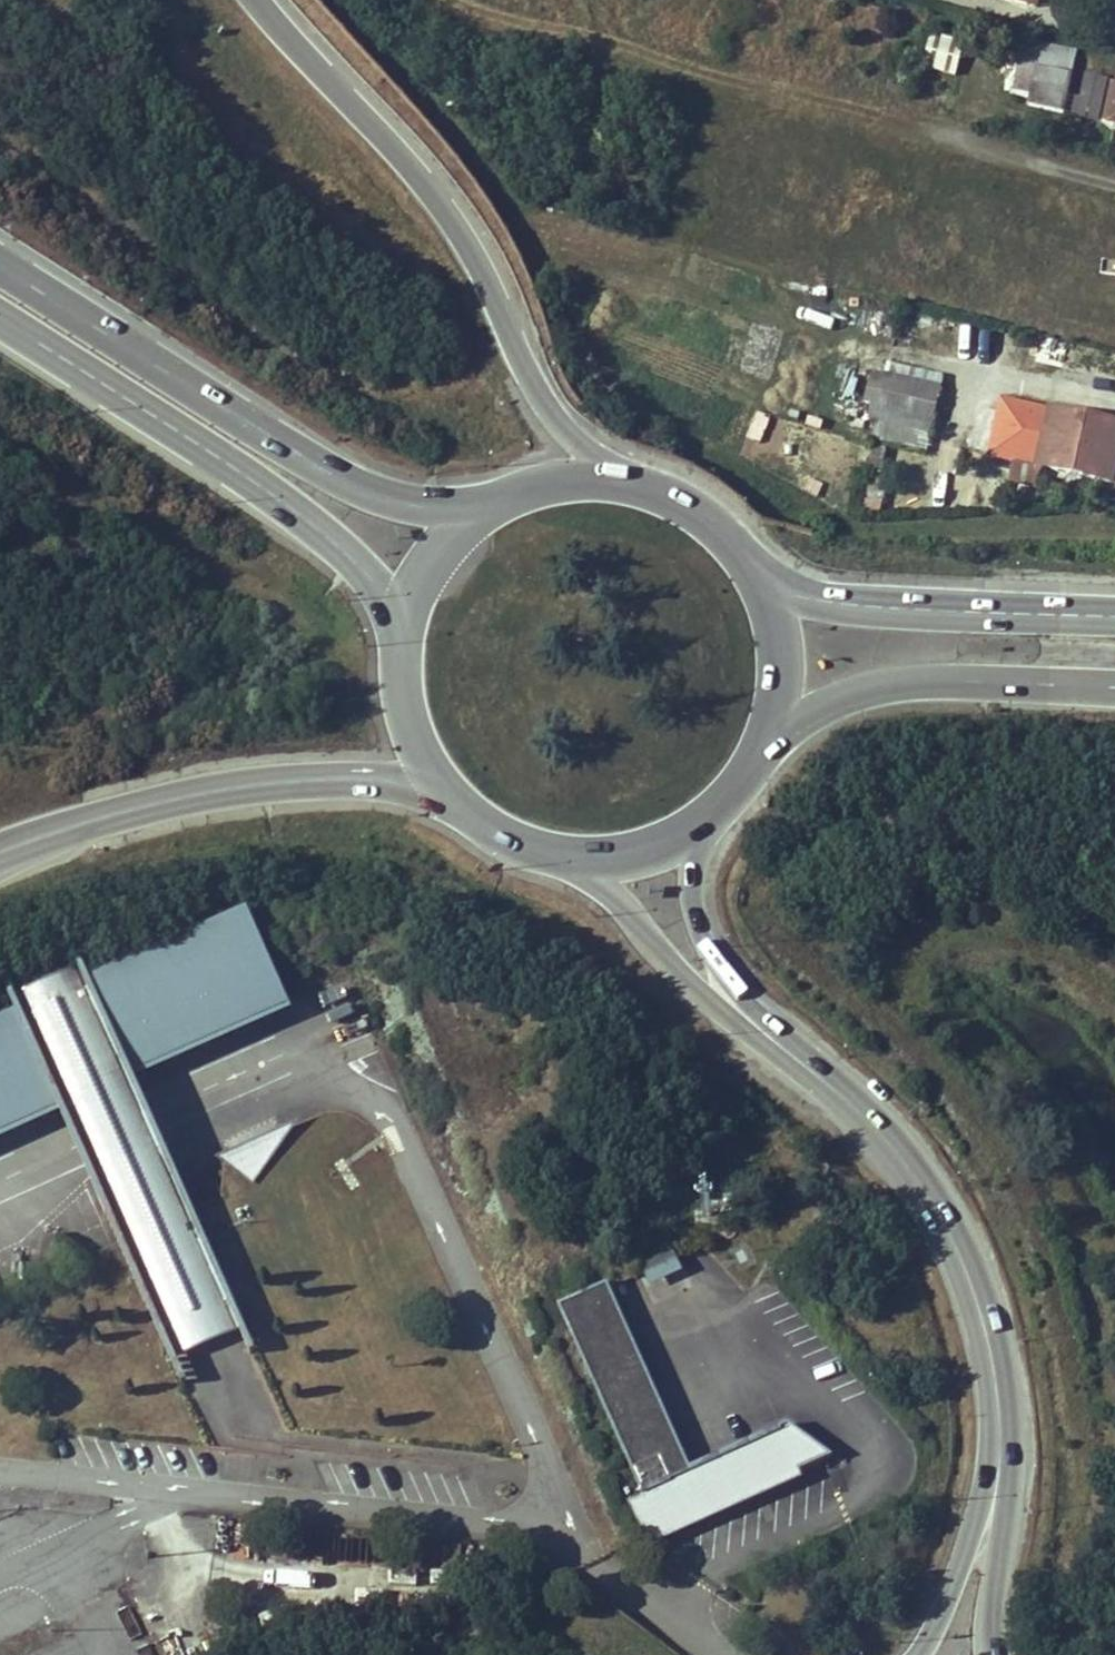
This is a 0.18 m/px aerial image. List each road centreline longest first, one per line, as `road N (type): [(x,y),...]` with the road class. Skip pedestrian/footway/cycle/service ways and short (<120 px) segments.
road 1 (motorway): [(621,480),(563,428),(456,225),(258,0)]
road 2 (primary): [(483,510),(368,491),(0,265)]
road 3 (primary): [(0,320),(286,504),(333,541),(405,620)]
road 4 (secondary): [(754,1024),(877,1129),(918,1183),(994,1329),(1005,1438)]
road 5 (motorway): [(0,852),(209,791),(303,781),(398,781),(445,792)]
road 6 (primary): [(768,734),(836,697),(887,684),(1114,688)]
road 7 (primary): [(1114,616),(913,610),(762,587)]
road 8 (secondary): [(578,857),(676,972),(754,1024)]
road 9 (secondary): [(1005,1438),(951,1587),(911,1654)]
road 10 (secondary): [(754,1024),(702,941),(690,902),(699,823)]
road 11 (secondary): [(986,1654),(1005,1438)]
road 12 (primary): [(762,587),(705,517),(621,480)]
road 13 (primary): [(405,620),(404,711),(445,792)]
road 14 (primary): [(445,792),(483,825),(528,847),(578,857)]
road 15 (primary): [(768,734),(779,685),(777,635),(762,587)]
road 16 (primary): [(621,480),(573,479),(483,510)]
road 17 (primary): [(483,510),(448,540),(405,620)]
road 18 (primary): [(578,857),(620,855),(699,823)]

